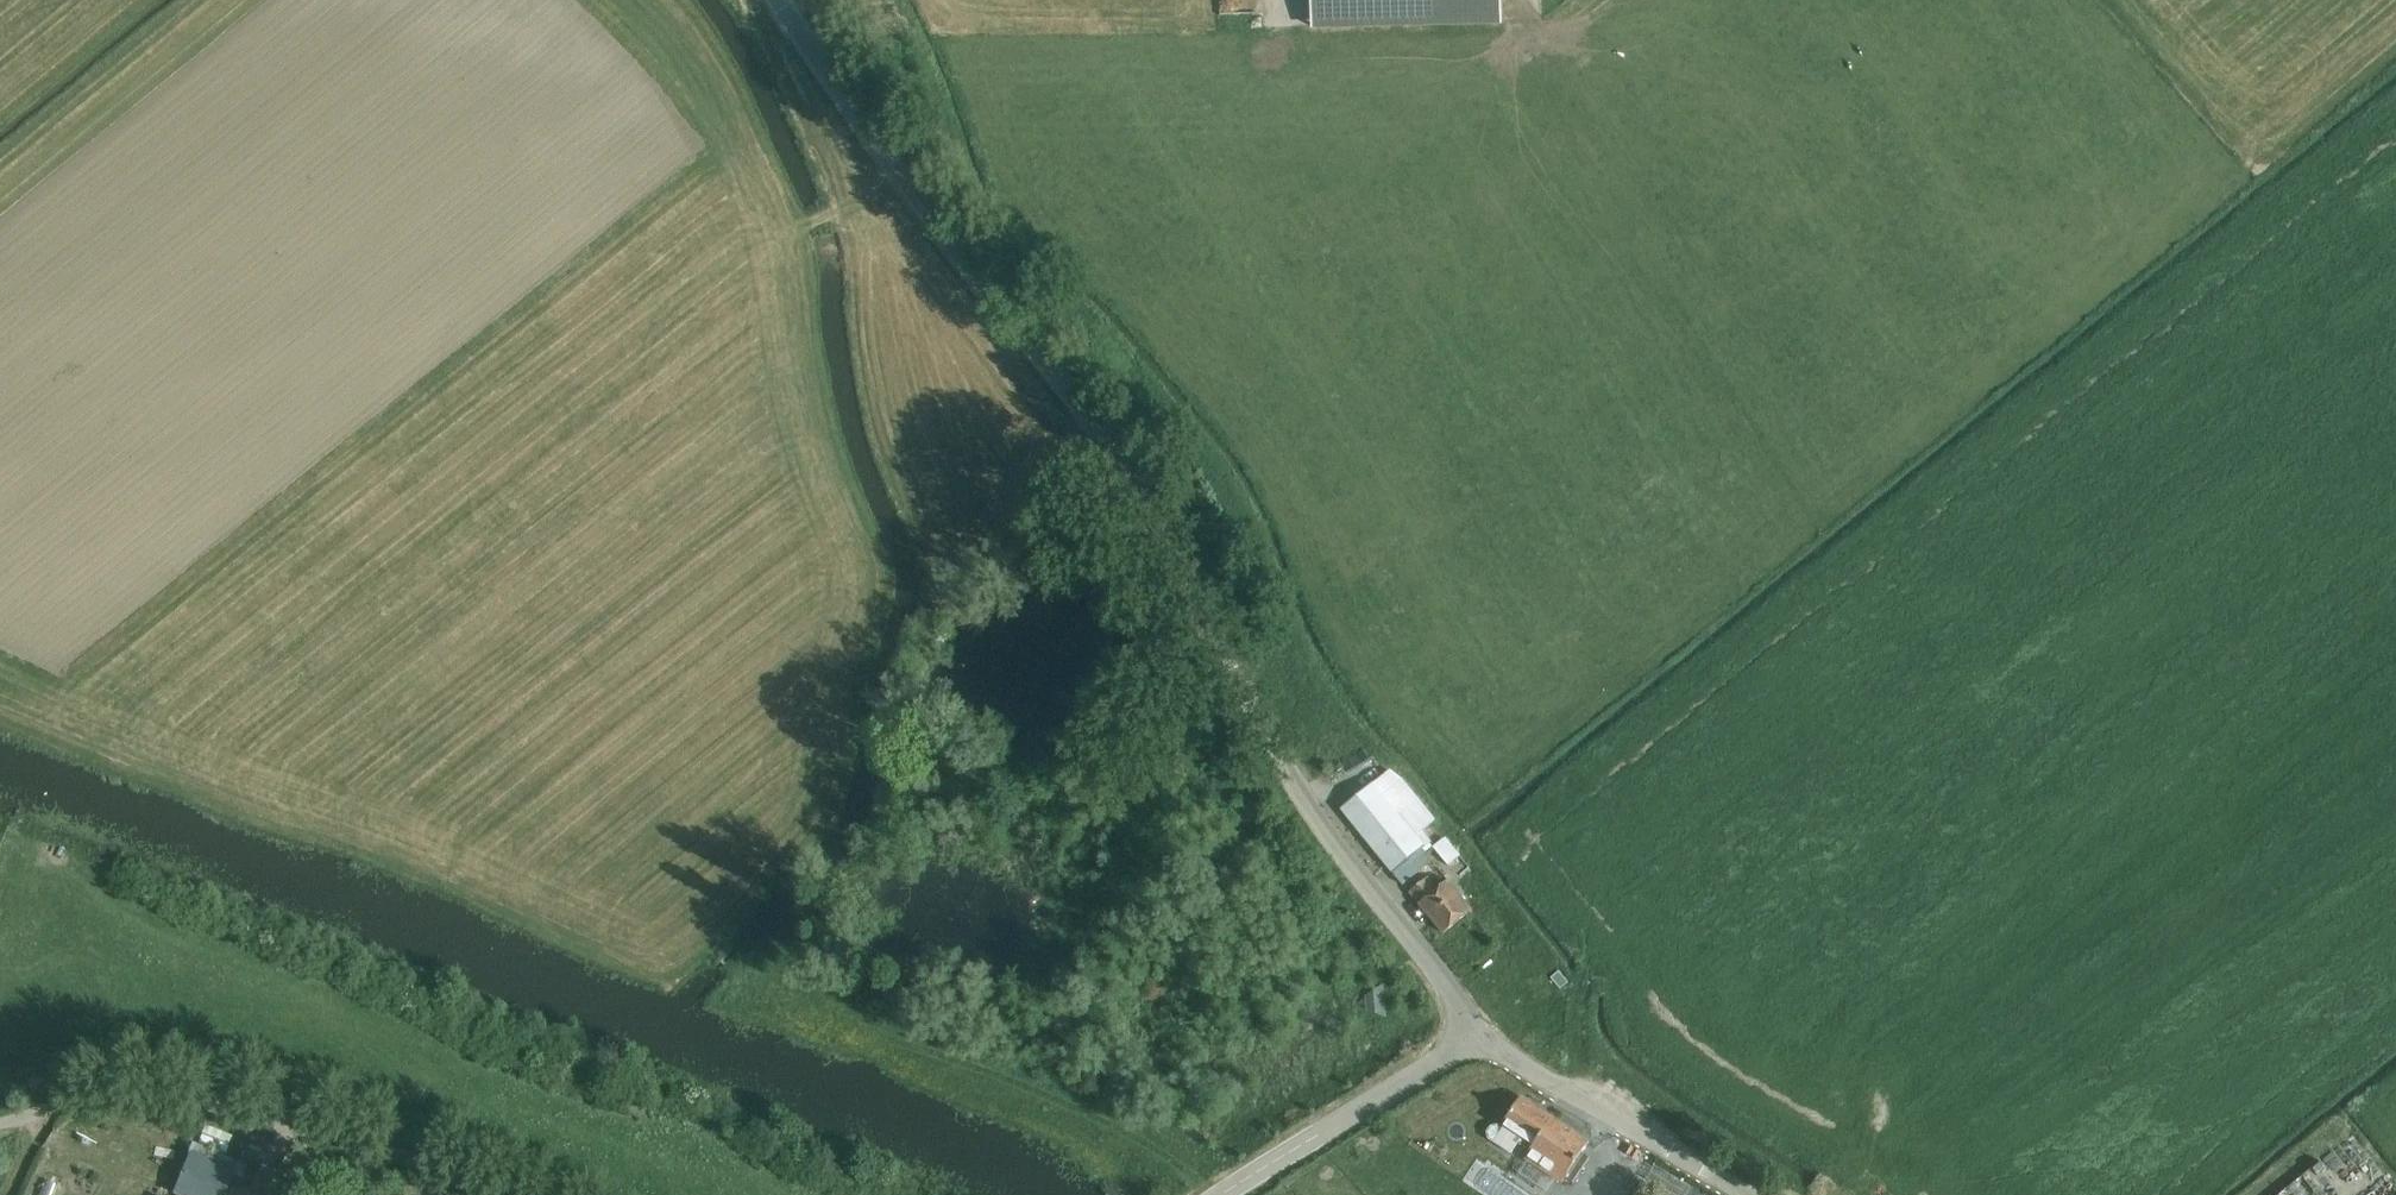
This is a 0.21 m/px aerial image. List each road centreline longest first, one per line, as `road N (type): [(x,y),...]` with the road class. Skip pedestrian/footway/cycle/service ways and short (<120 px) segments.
road 1 (tertiary): [(1478,1025),(1295,790),(1138,485),(776,0)]
road 2 (tertiary): [(1751,1194),(1557,1088),(1478,1025)]
road 3 (tertiary): [(1220,1194),(1437,1062),(1478,1025)]

